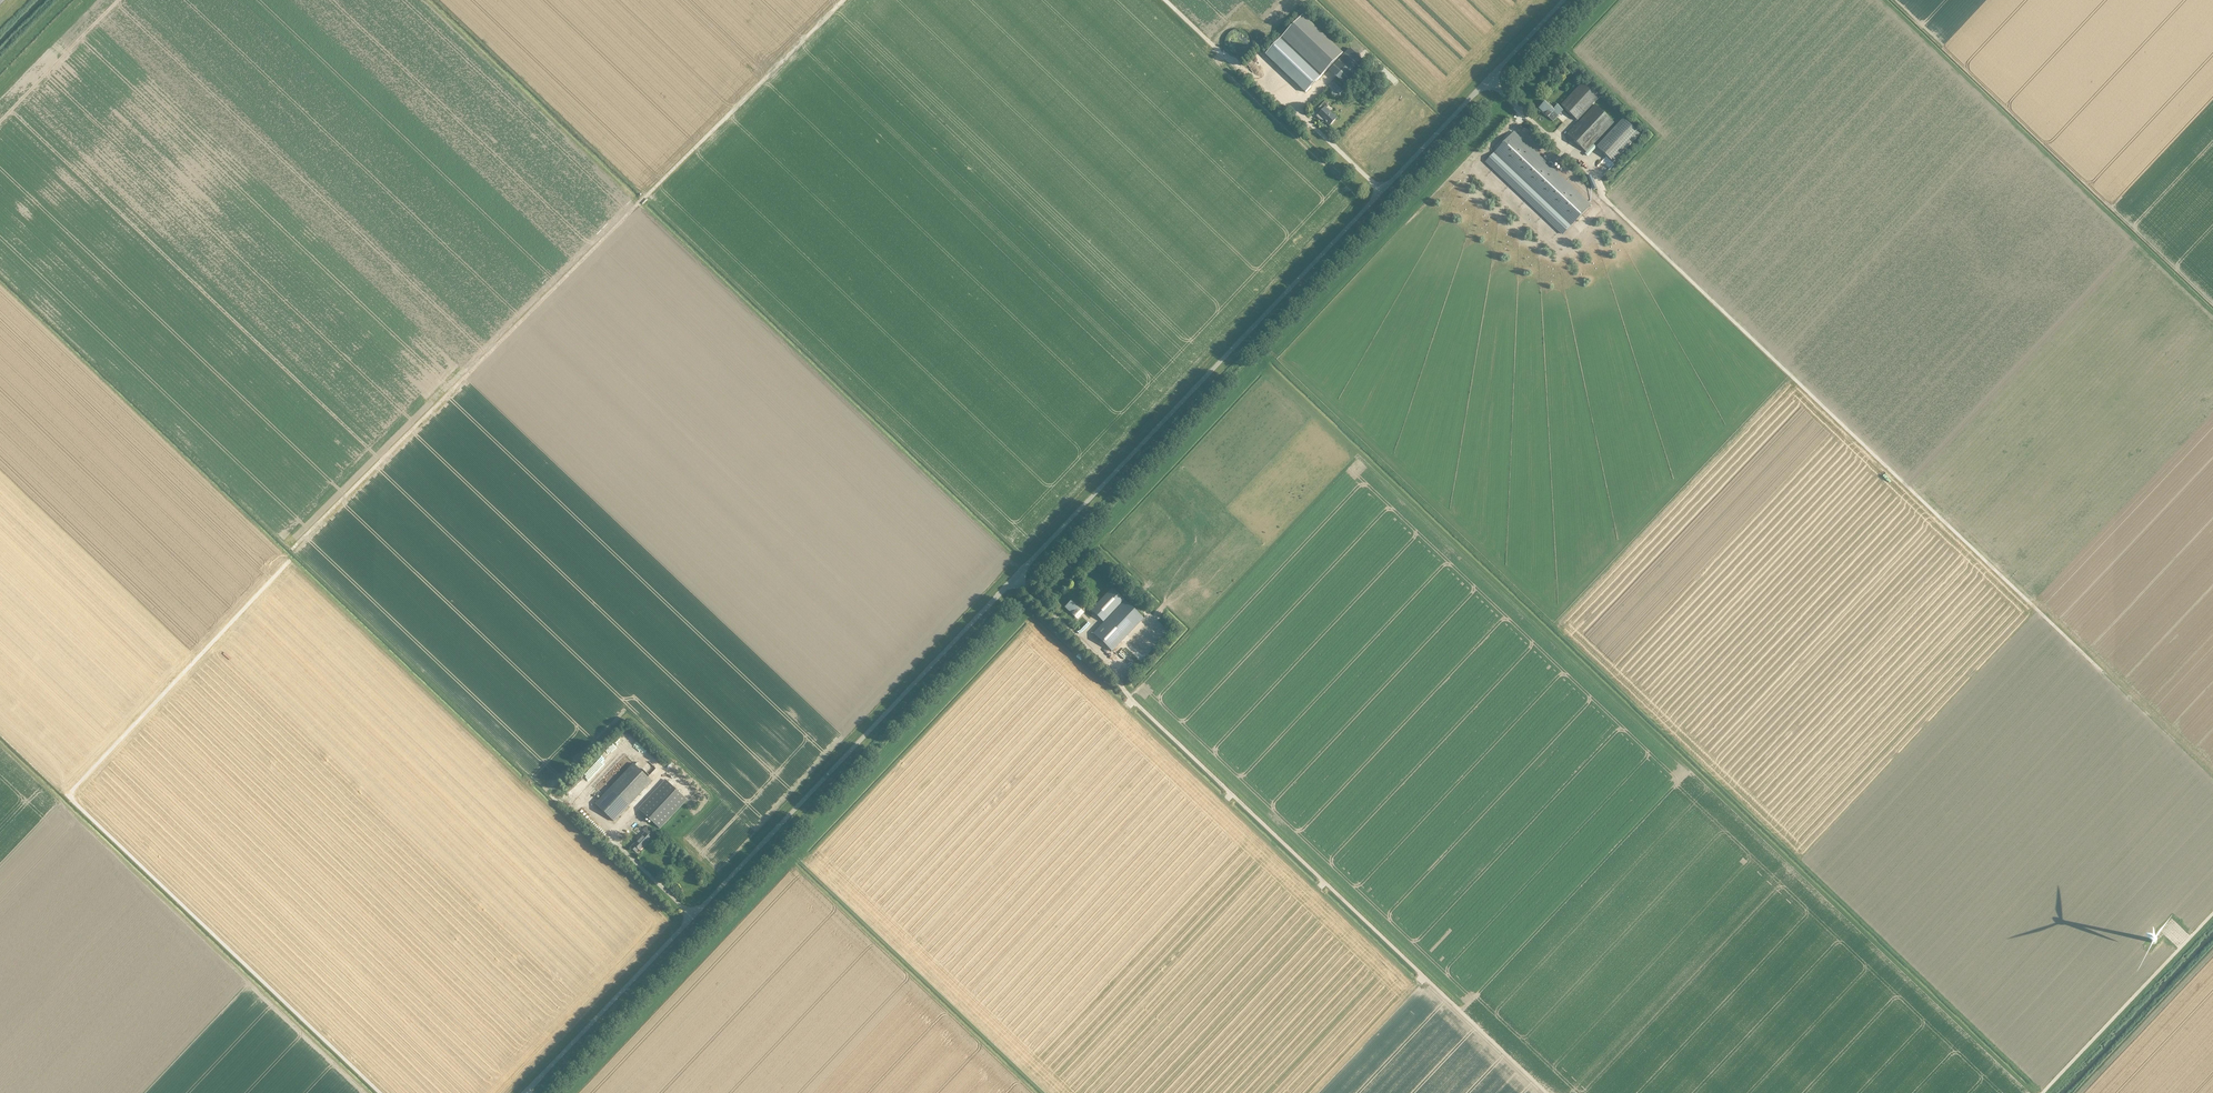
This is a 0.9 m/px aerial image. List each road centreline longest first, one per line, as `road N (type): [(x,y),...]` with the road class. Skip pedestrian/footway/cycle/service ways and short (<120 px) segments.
road 1 (unclassified): [(525,1092),(1565,0)]
road 2 (track): [(2212,913),(2042,1092)]

